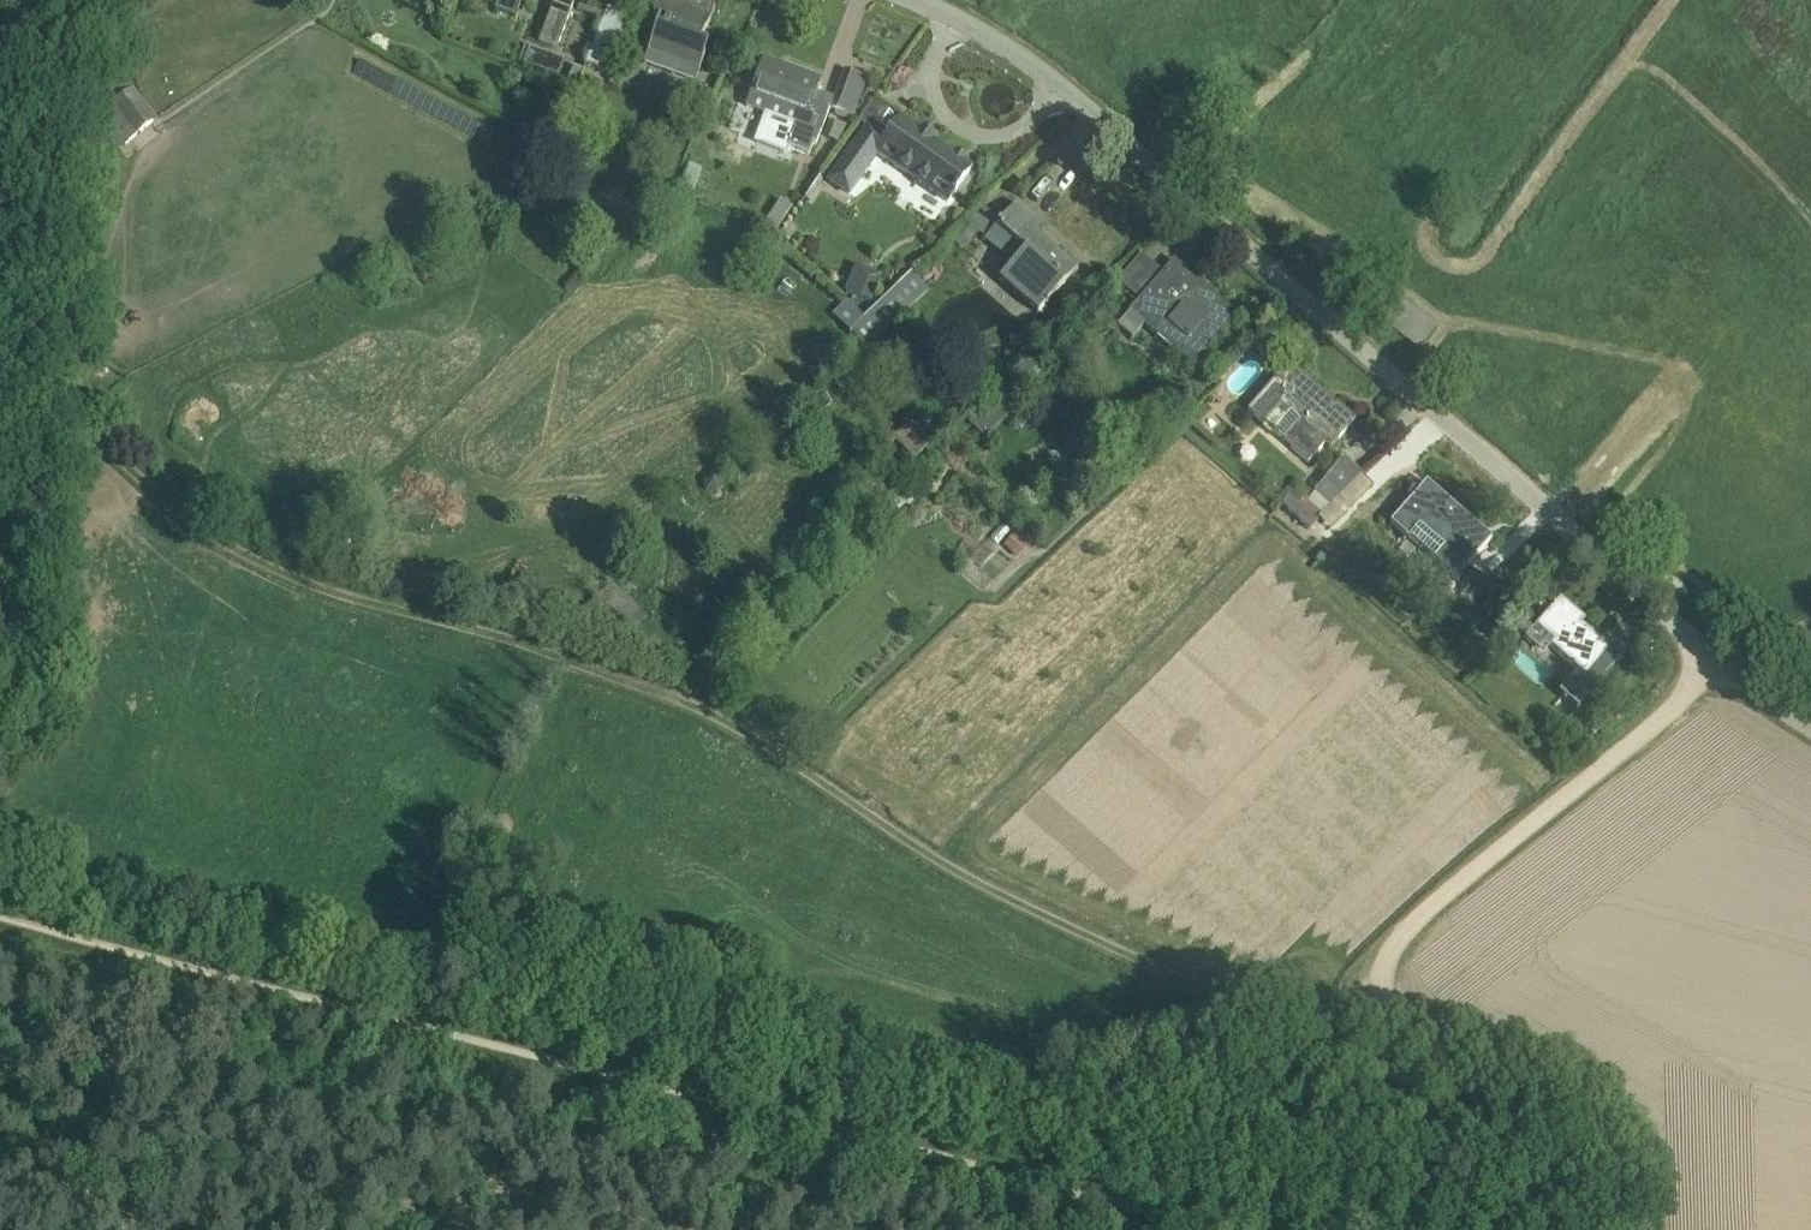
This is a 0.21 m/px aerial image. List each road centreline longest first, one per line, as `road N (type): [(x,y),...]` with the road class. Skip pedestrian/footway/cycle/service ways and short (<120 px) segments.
road 1 (track): [(76,109),(71,376),(95,419),(176,506),(274,573),(400,600),(640,676),(1009,899),(1162,970)]
road 2 (track): [(0,930),(1150,1229)]
road 3 (unclassified): [(1810,731),(1713,663),(1047,75),(916,0)]
road 4 (track): [(1713,663),(1375,968),(1369,989),(1385,1040),(1543,1081),(1582,1110),(1625,1158),(1626,1229)]

